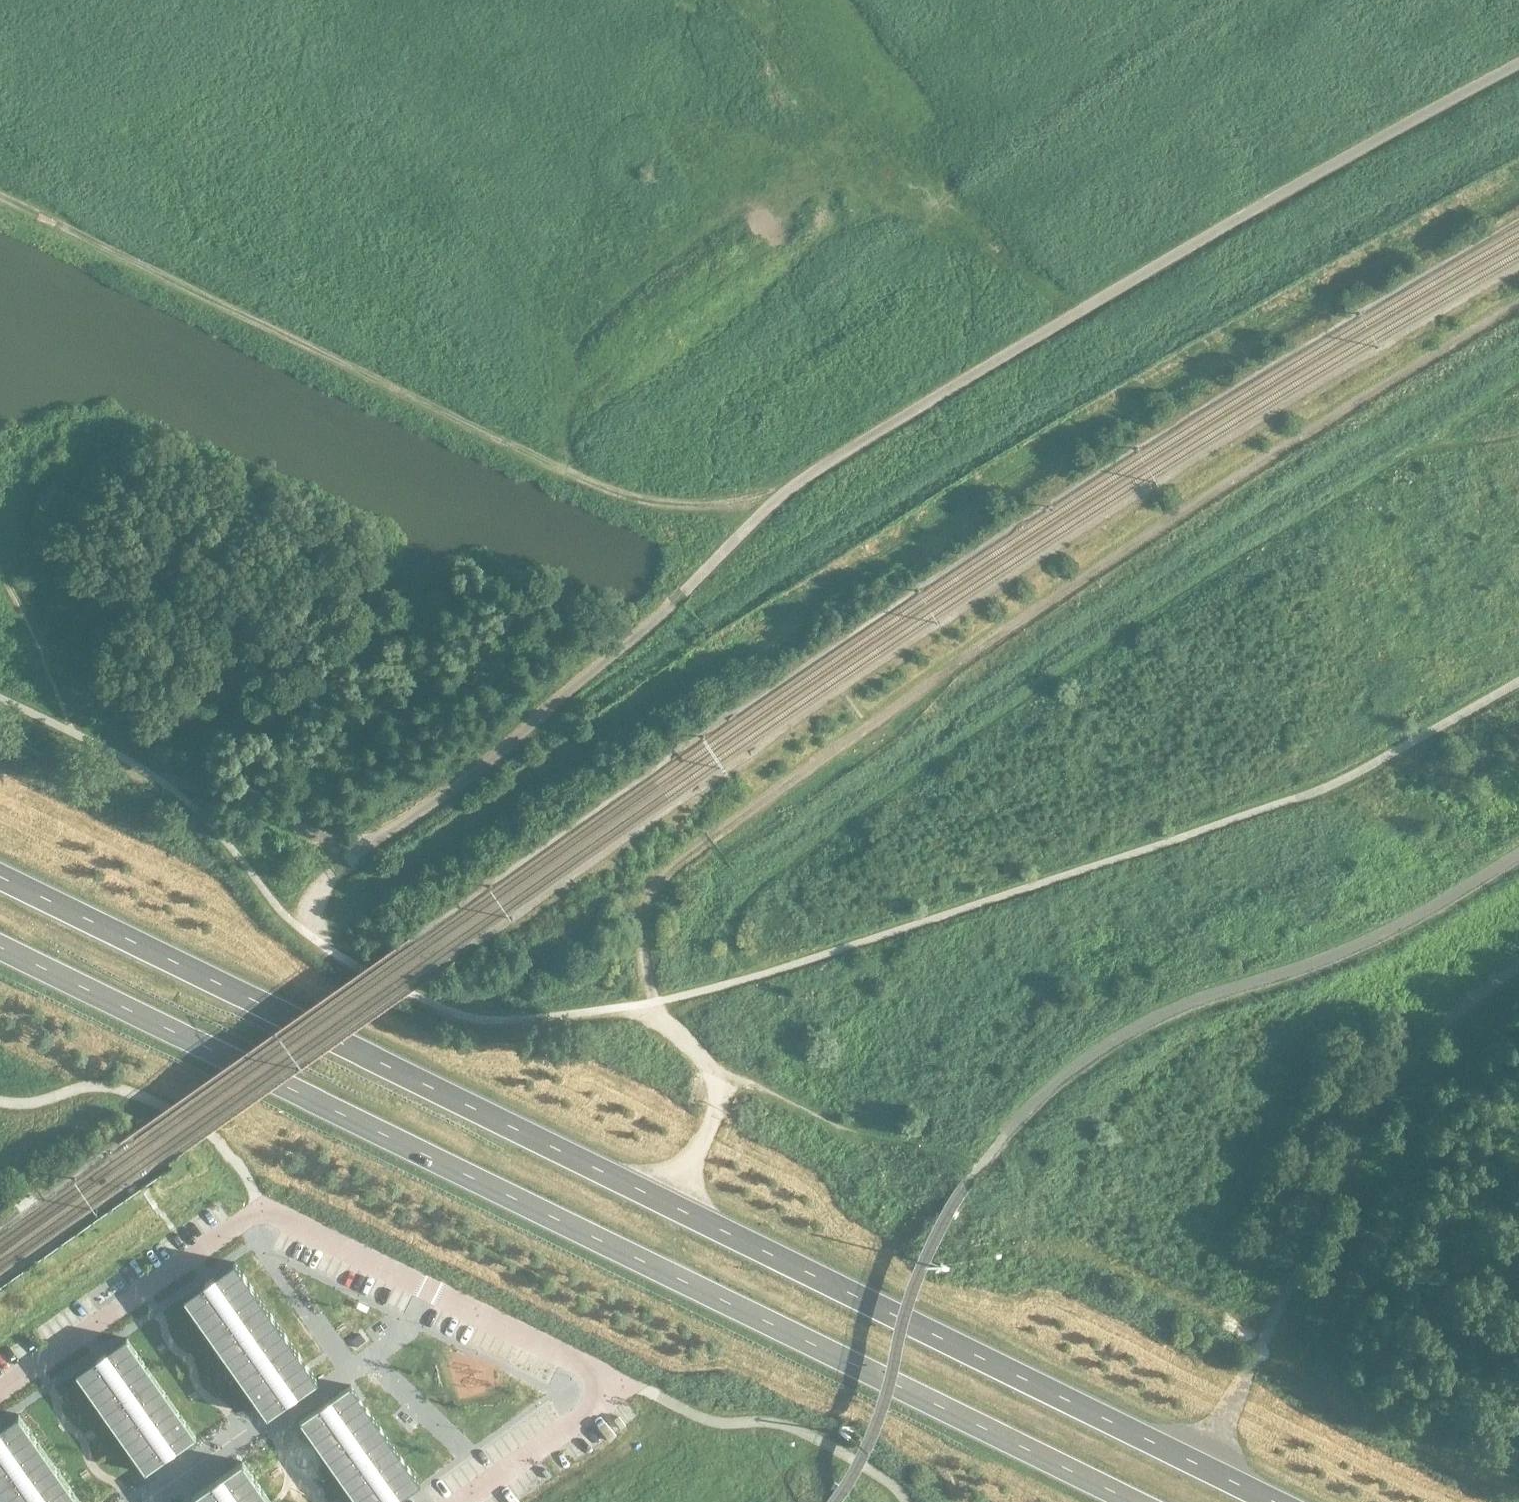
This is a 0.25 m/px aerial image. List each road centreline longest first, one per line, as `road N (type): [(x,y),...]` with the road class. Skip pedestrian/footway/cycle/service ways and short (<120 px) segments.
road 1 (trunk): [(1205,1467),(0,877)]
road 2 (trunk): [(0,948),(1135,1501)]
road 3 (track): [(655,1000),(645,921),(661,878),(1109,562),(1518,309)]
road 4 (residential): [(0,1393),(264,1208),(587,1374),(592,1391),(583,1414),(461,1501)]
road 5 (unclassified): [(1205,1467),(1376,1104),(1454,1009),(1518,964)]
road 6 (track): [(537,463),(0,203)]
road 7 (track): [(537,463),(643,512),(721,516),(780,494)]

